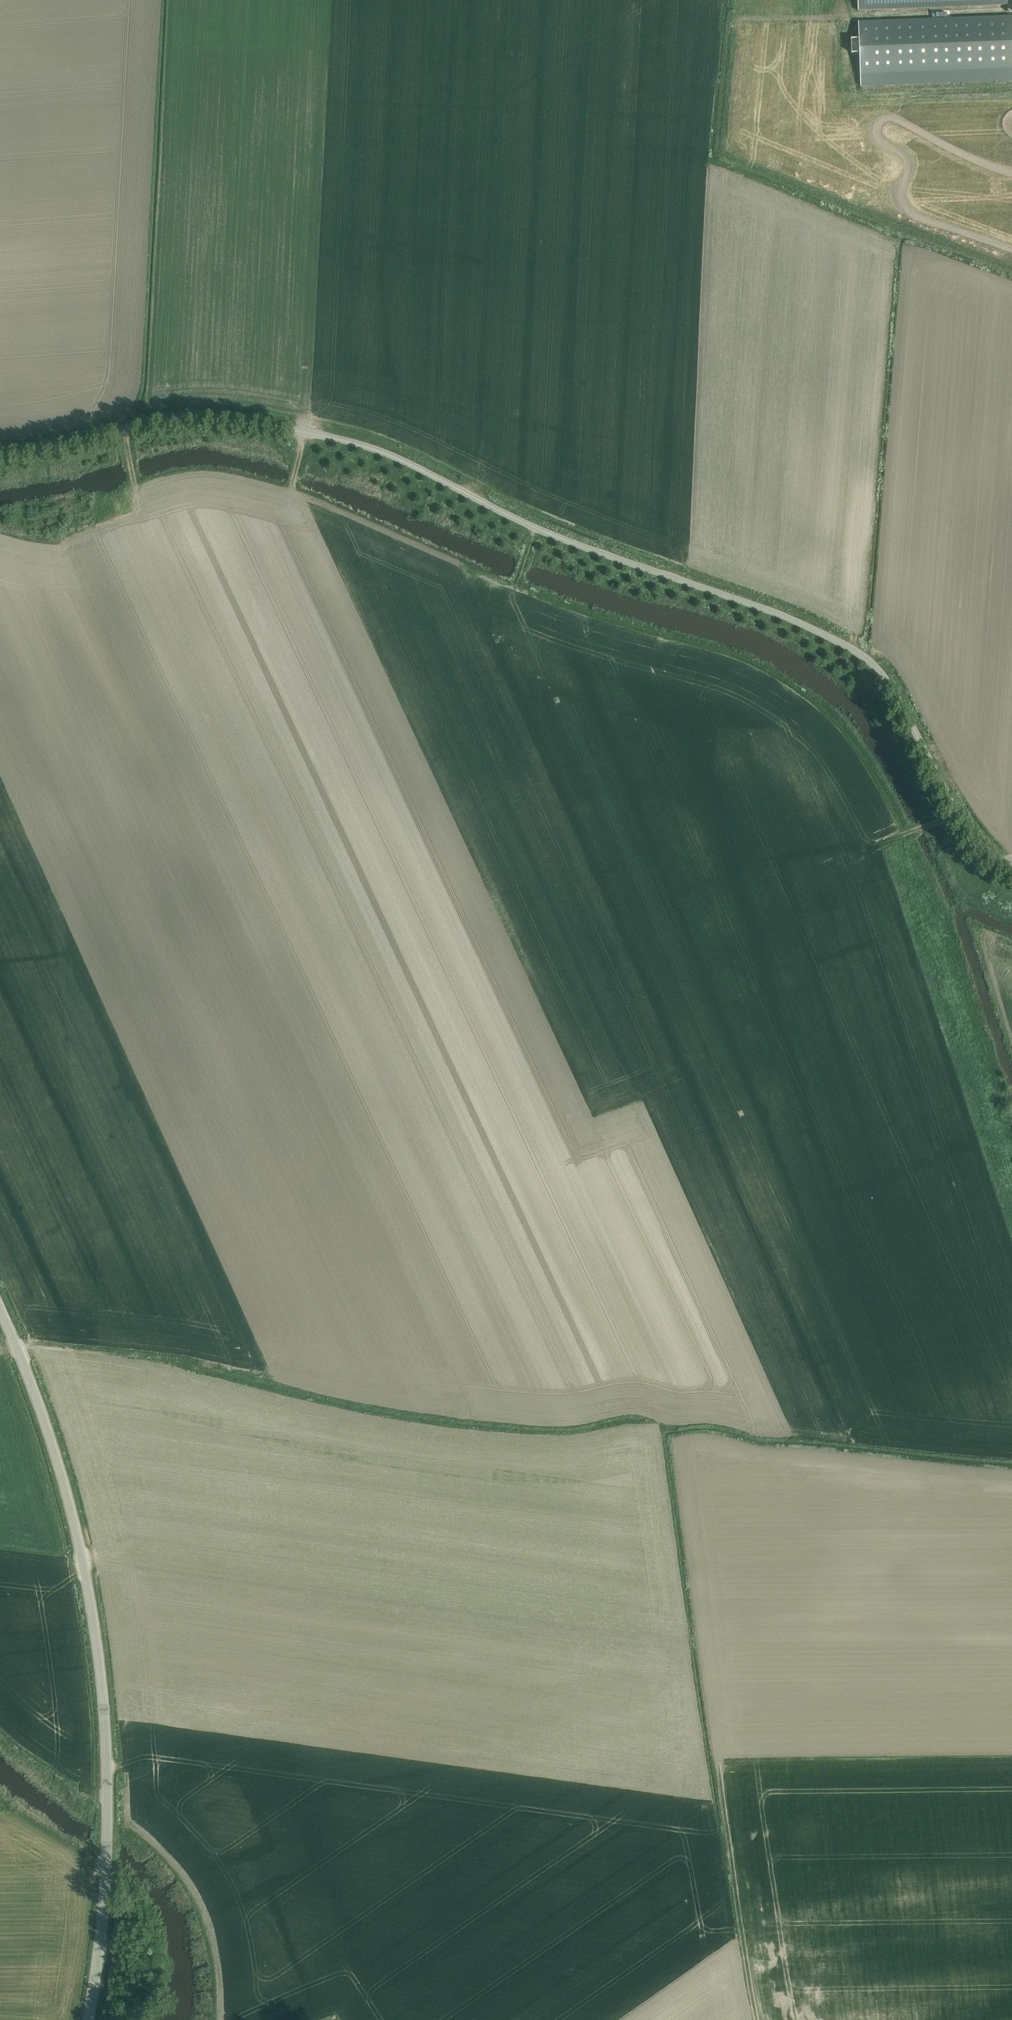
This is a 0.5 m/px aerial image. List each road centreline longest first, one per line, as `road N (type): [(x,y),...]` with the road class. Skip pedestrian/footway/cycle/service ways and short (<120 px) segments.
road 1 (unclassified): [(1011,870),(956,812),(877,670),(790,619),(563,539),(394,457),(335,438),(199,417),(0,451)]
road 2 (tertiary): [(88,2019),(106,1864),(100,1664),(61,1476),(0,1310)]
road 3 (track): [(699,1639),(759,2019)]

